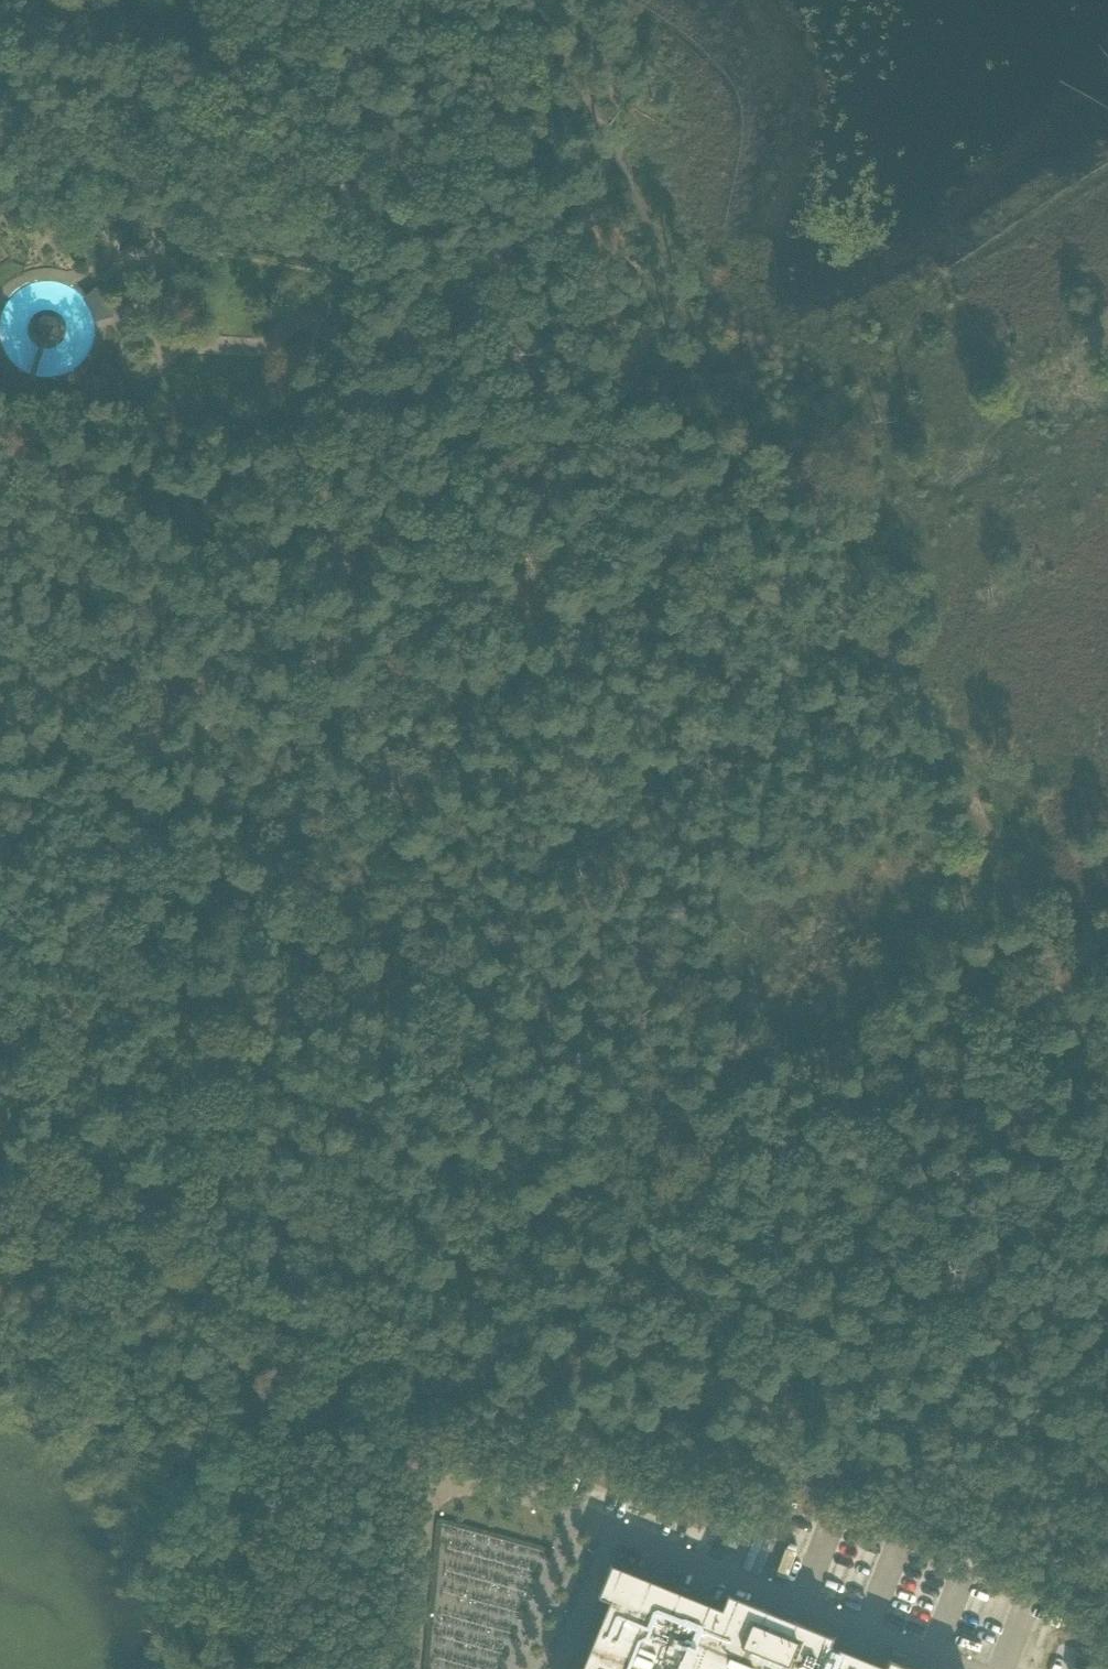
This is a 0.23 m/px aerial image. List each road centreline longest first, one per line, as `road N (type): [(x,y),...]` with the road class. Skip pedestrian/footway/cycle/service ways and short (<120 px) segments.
road 1 (track): [(12,1294),(275,1360),(524,1368),(988,1448),(1107,1500)]
road 2 (track): [(388,1363),(444,1279),(608,1163),(1054,984),(1107,939)]
road 3 (track): [(565,76),(492,286),(402,404),(356,520),(364,703),(407,795)]
road 4 (track): [(794,477),(951,756),(1107,1105)]
road 5 (track): [(407,795),(462,849),(537,985),(715,1397)]
road 6 (track): [(407,795),(233,1123),(110,1232),(12,1294)]
road 7 (track): [(60,0),(452,40),(565,76)]
road 8 (track): [(794,477),(407,795)]
road 9 (track): [(28,1045),(61,985),(150,940),(216,878),(407,795)]
road 10 (track): [(565,76),(631,185),(669,293),(794,477)]
road 11 (track): [(1107,1216),(1027,1253),(755,1405)]

